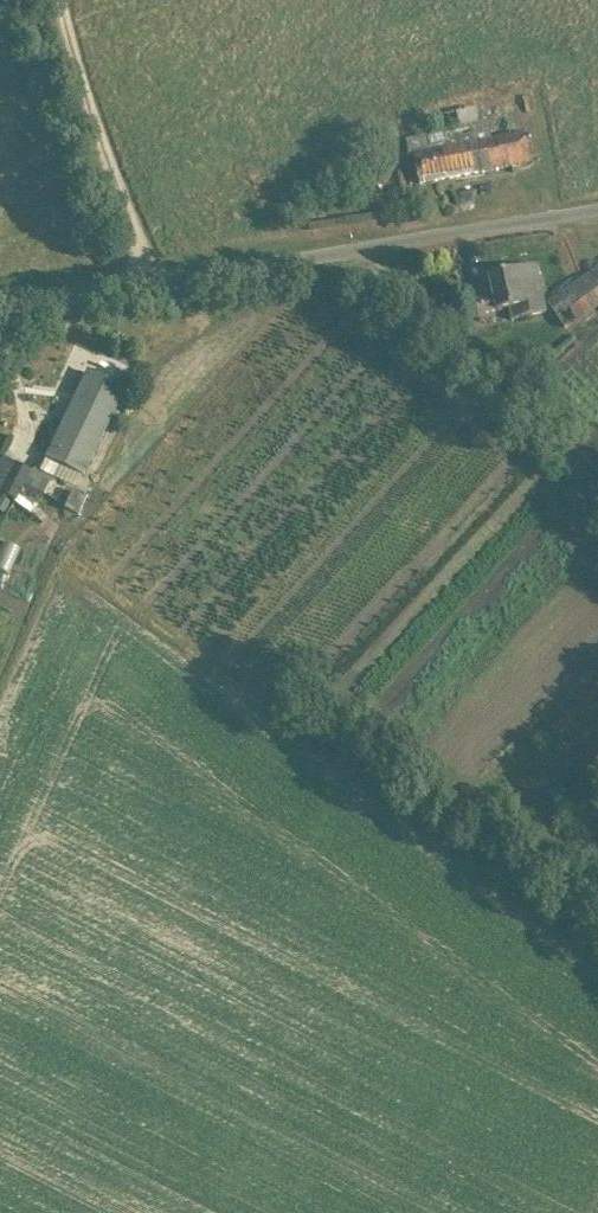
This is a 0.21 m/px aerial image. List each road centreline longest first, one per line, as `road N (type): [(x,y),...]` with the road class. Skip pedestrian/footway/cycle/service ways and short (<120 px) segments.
road 1 (track): [(367,246),(424,292),(597,478)]
road 2 (unclassified): [(143,284),(55,0)]
road 3 (unclassified): [(597,211),(367,246)]
road 4 (unclassified): [(143,284),(367,246)]
road 5 (unclassified): [(0,303),(143,284)]

